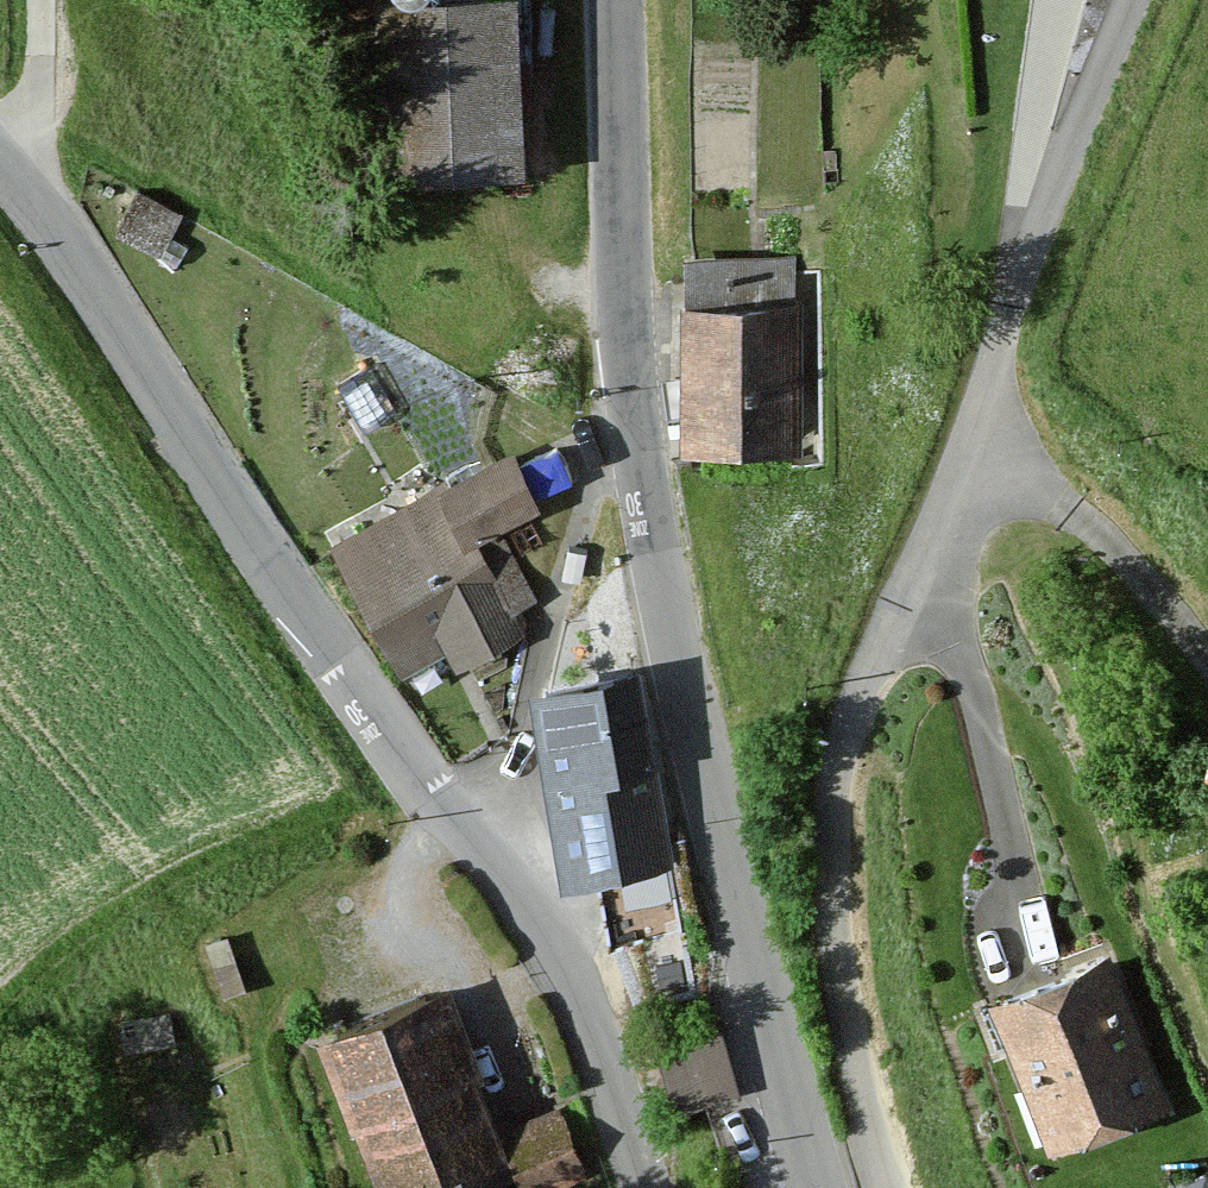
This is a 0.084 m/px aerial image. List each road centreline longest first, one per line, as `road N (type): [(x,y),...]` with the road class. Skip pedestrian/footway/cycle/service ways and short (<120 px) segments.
road 1 (unclassified): [(1148,0),(874,658),(846,744),(834,823),(838,963),(852,1062),(886,1187)]
road 2 (tertiary): [(612,0),(626,347),(646,497),(813,1187)]
road 3 (tertiary): [(0,143),(36,174),(433,782)]
road 4 (tertiary): [(645,1187),(558,963),(433,782)]
road 5 (track): [(36,0),(36,174)]

